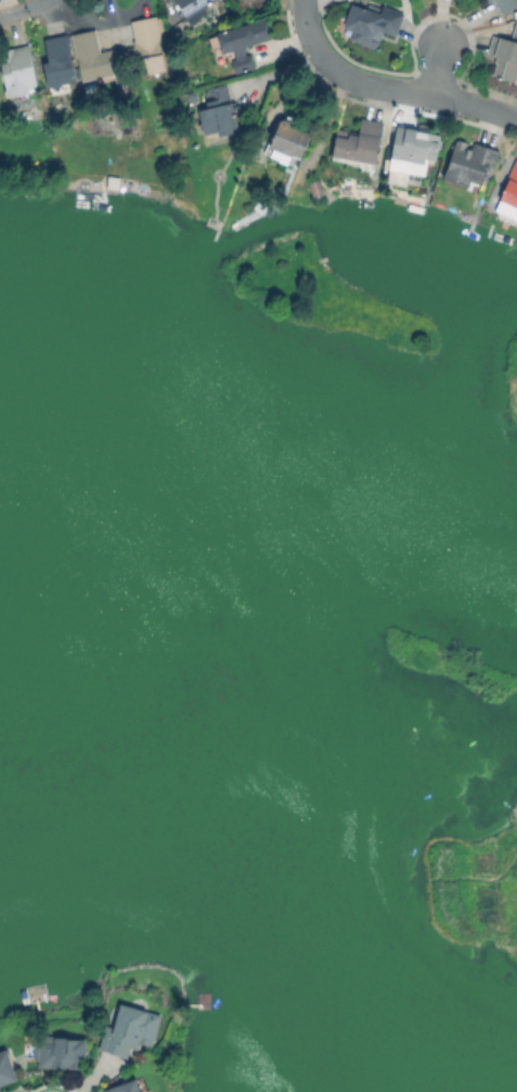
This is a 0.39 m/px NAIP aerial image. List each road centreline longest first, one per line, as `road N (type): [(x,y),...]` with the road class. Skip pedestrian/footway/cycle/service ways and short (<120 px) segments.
road 1 (residential): [(316,51),(366,86),(516,120)]

